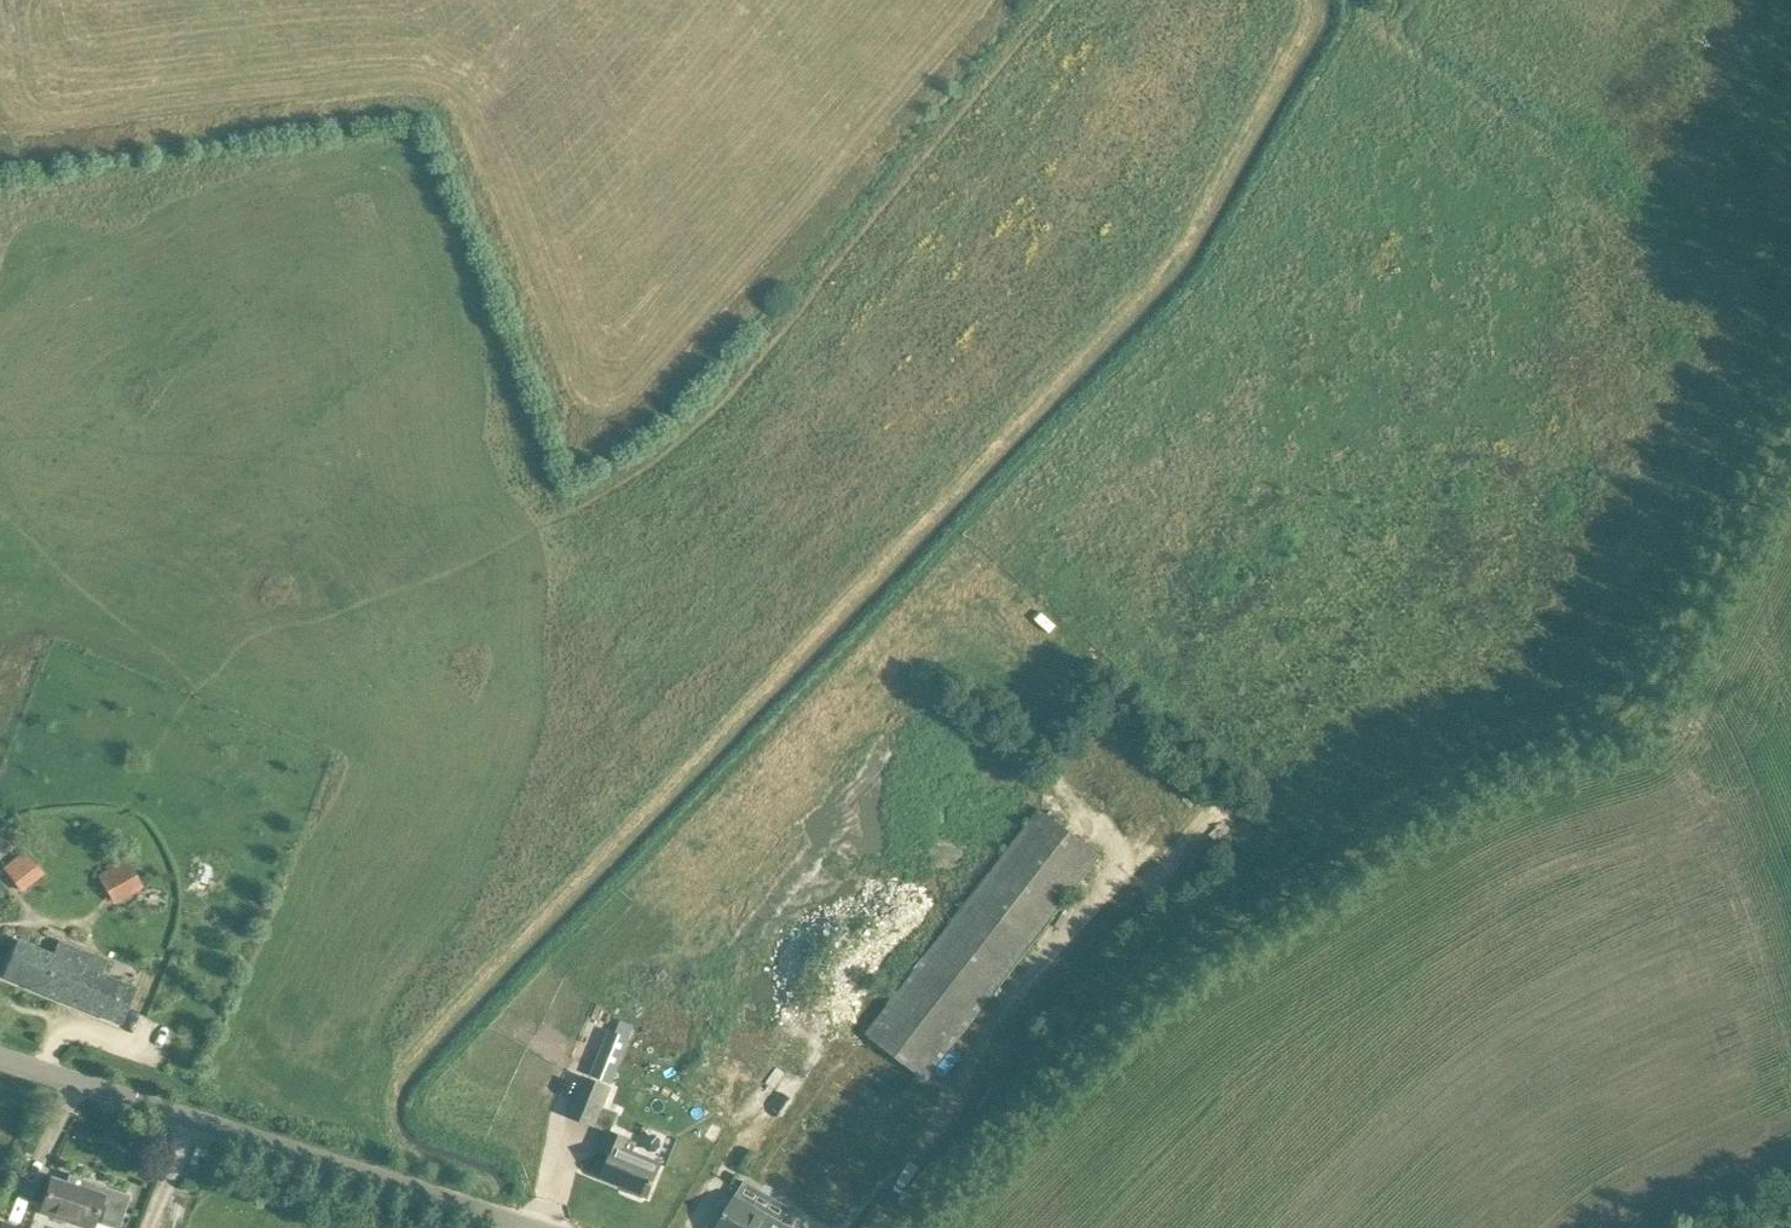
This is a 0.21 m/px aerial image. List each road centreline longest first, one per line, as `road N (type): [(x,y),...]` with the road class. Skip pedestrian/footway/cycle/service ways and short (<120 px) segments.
road 1 (track): [(914,1227),(992,1133),(1163,973),(1475,791),(1648,706),(1790,442)]
road 2 (unclassified): [(532,1227),(0,1064)]

